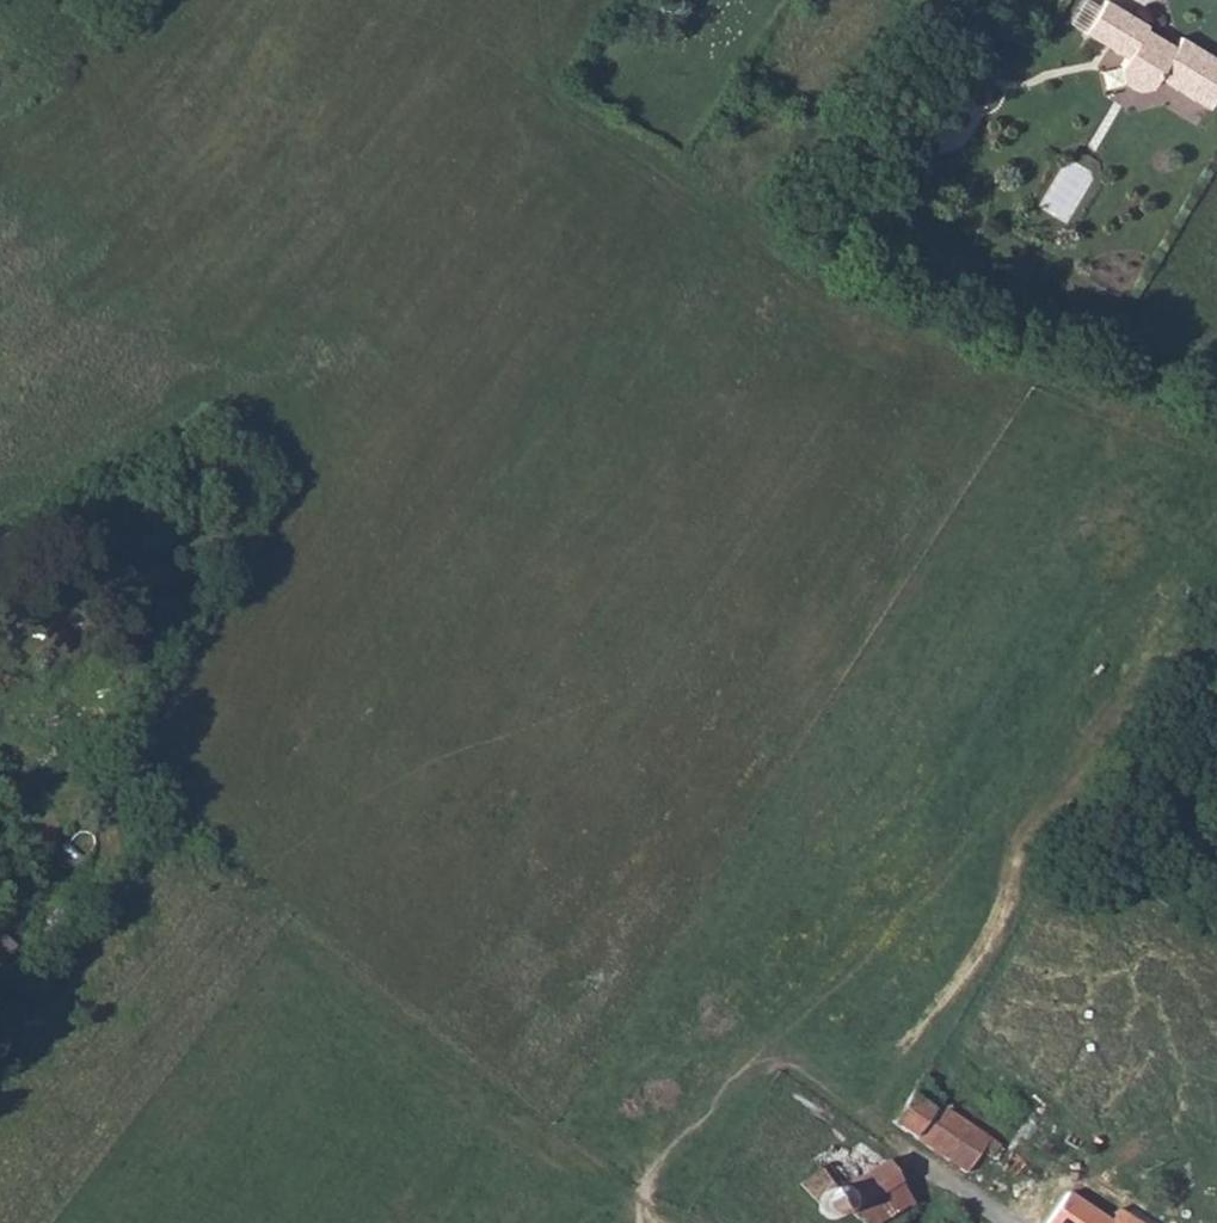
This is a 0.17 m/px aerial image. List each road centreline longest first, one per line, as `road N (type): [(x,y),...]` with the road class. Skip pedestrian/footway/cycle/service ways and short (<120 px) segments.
road 1 (track): [(1007,1222),(856,1117)]

